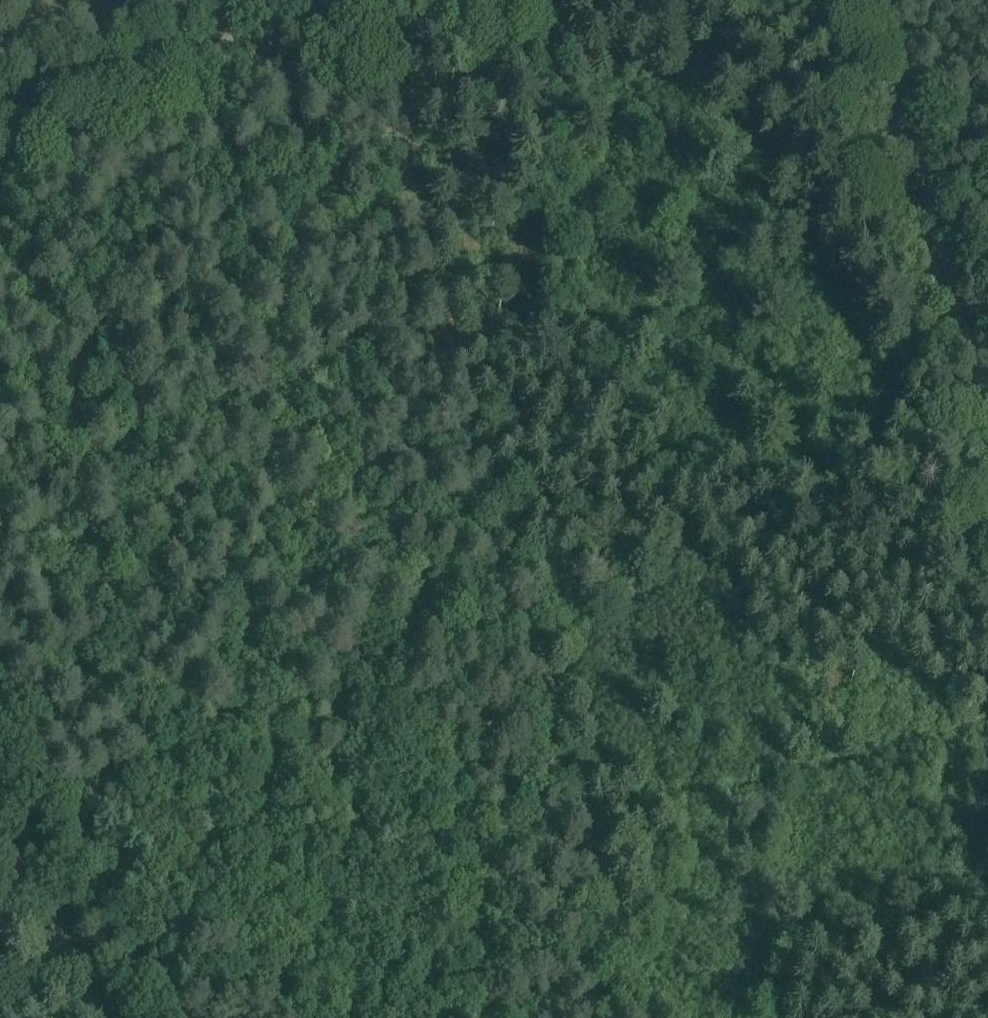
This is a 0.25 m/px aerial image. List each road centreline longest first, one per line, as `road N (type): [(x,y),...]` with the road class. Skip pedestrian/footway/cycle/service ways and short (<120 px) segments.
road 1 (track): [(987,424),(869,0)]
road 2 (track): [(414,0),(0,110)]
road 3 (track): [(103,1017),(0,820)]

